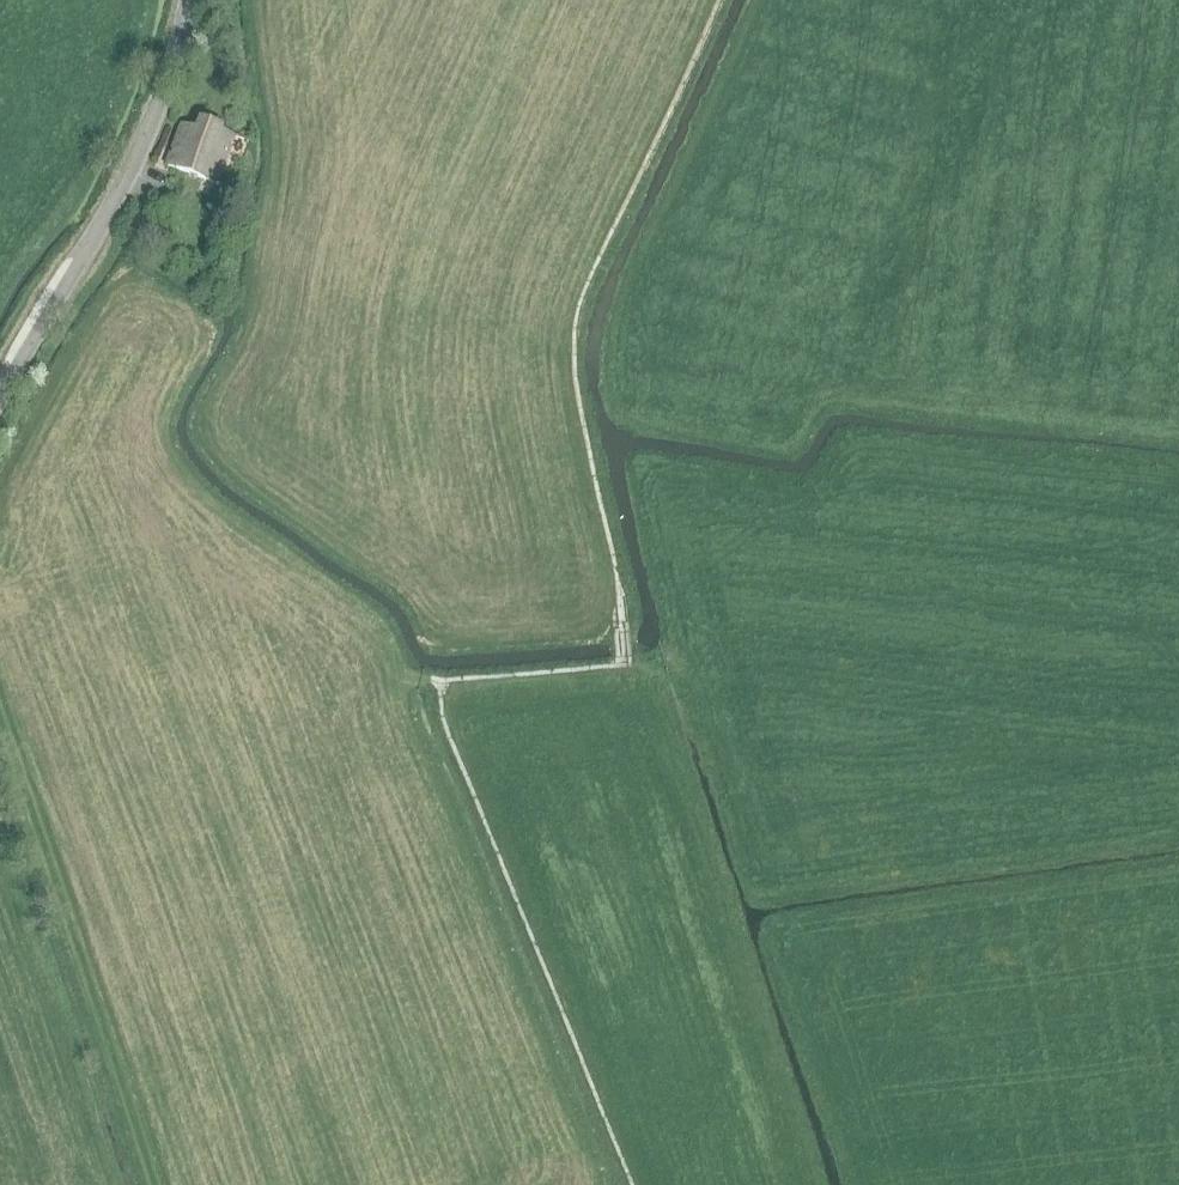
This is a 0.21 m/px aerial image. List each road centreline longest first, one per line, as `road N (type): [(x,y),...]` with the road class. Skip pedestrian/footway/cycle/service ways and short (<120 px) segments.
road 1 (unclassified): [(0,392),(151,124),(188,0)]

